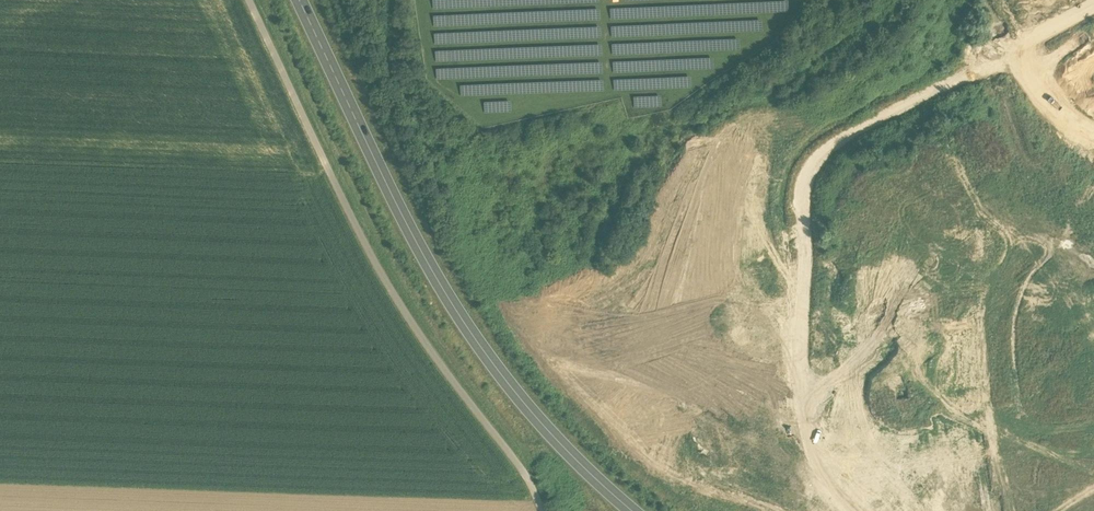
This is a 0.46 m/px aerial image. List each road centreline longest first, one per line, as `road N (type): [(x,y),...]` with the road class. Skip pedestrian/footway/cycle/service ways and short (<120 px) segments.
road 1 (secondary): [(634,510),(500,375),(413,247),(293,0)]
road 2 (track): [(541,510),(504,425),(339,193),(248,0)]
road 3 (track): [(711,161),(694,175),(651,255),(572,427)]

